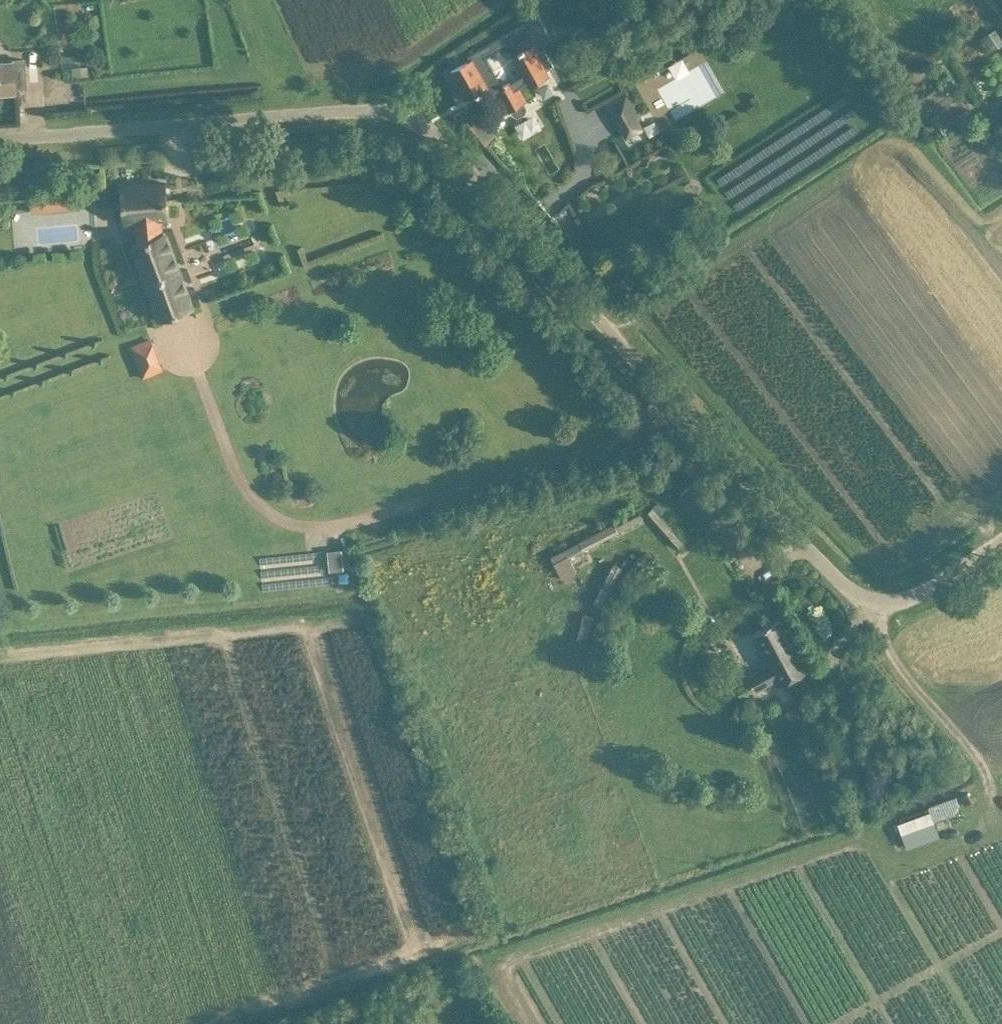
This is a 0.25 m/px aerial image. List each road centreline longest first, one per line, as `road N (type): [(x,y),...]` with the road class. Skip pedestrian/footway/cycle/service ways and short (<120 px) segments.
road 1 (unclassified): [(0,146),(388,115),(419,124),(837,569),(883,601),(911,601),(1001,548)]

